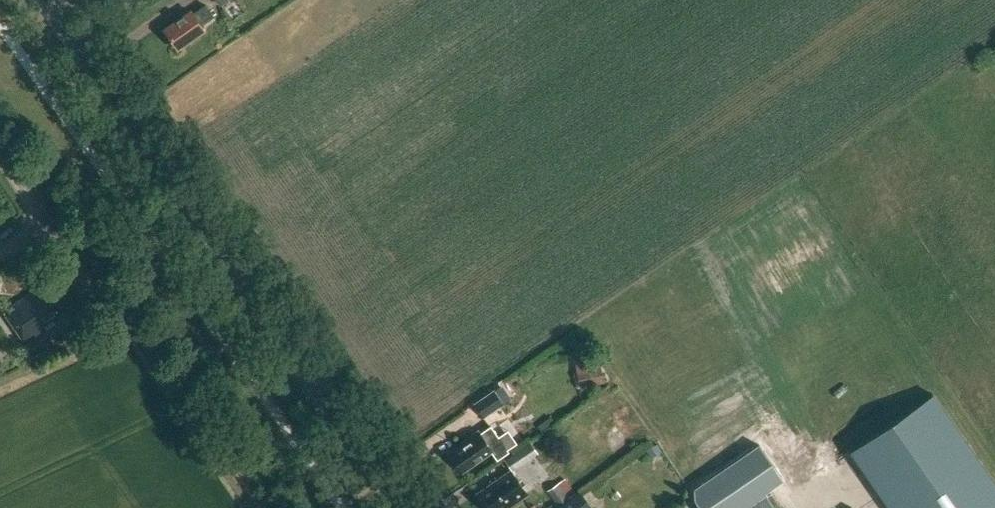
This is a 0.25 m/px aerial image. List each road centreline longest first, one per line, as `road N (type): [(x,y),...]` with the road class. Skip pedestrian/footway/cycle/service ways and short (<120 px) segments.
road 1 (tertiary): [(408,507),(48,0)]
road 2 (track): [(0,156),(244,507)]

